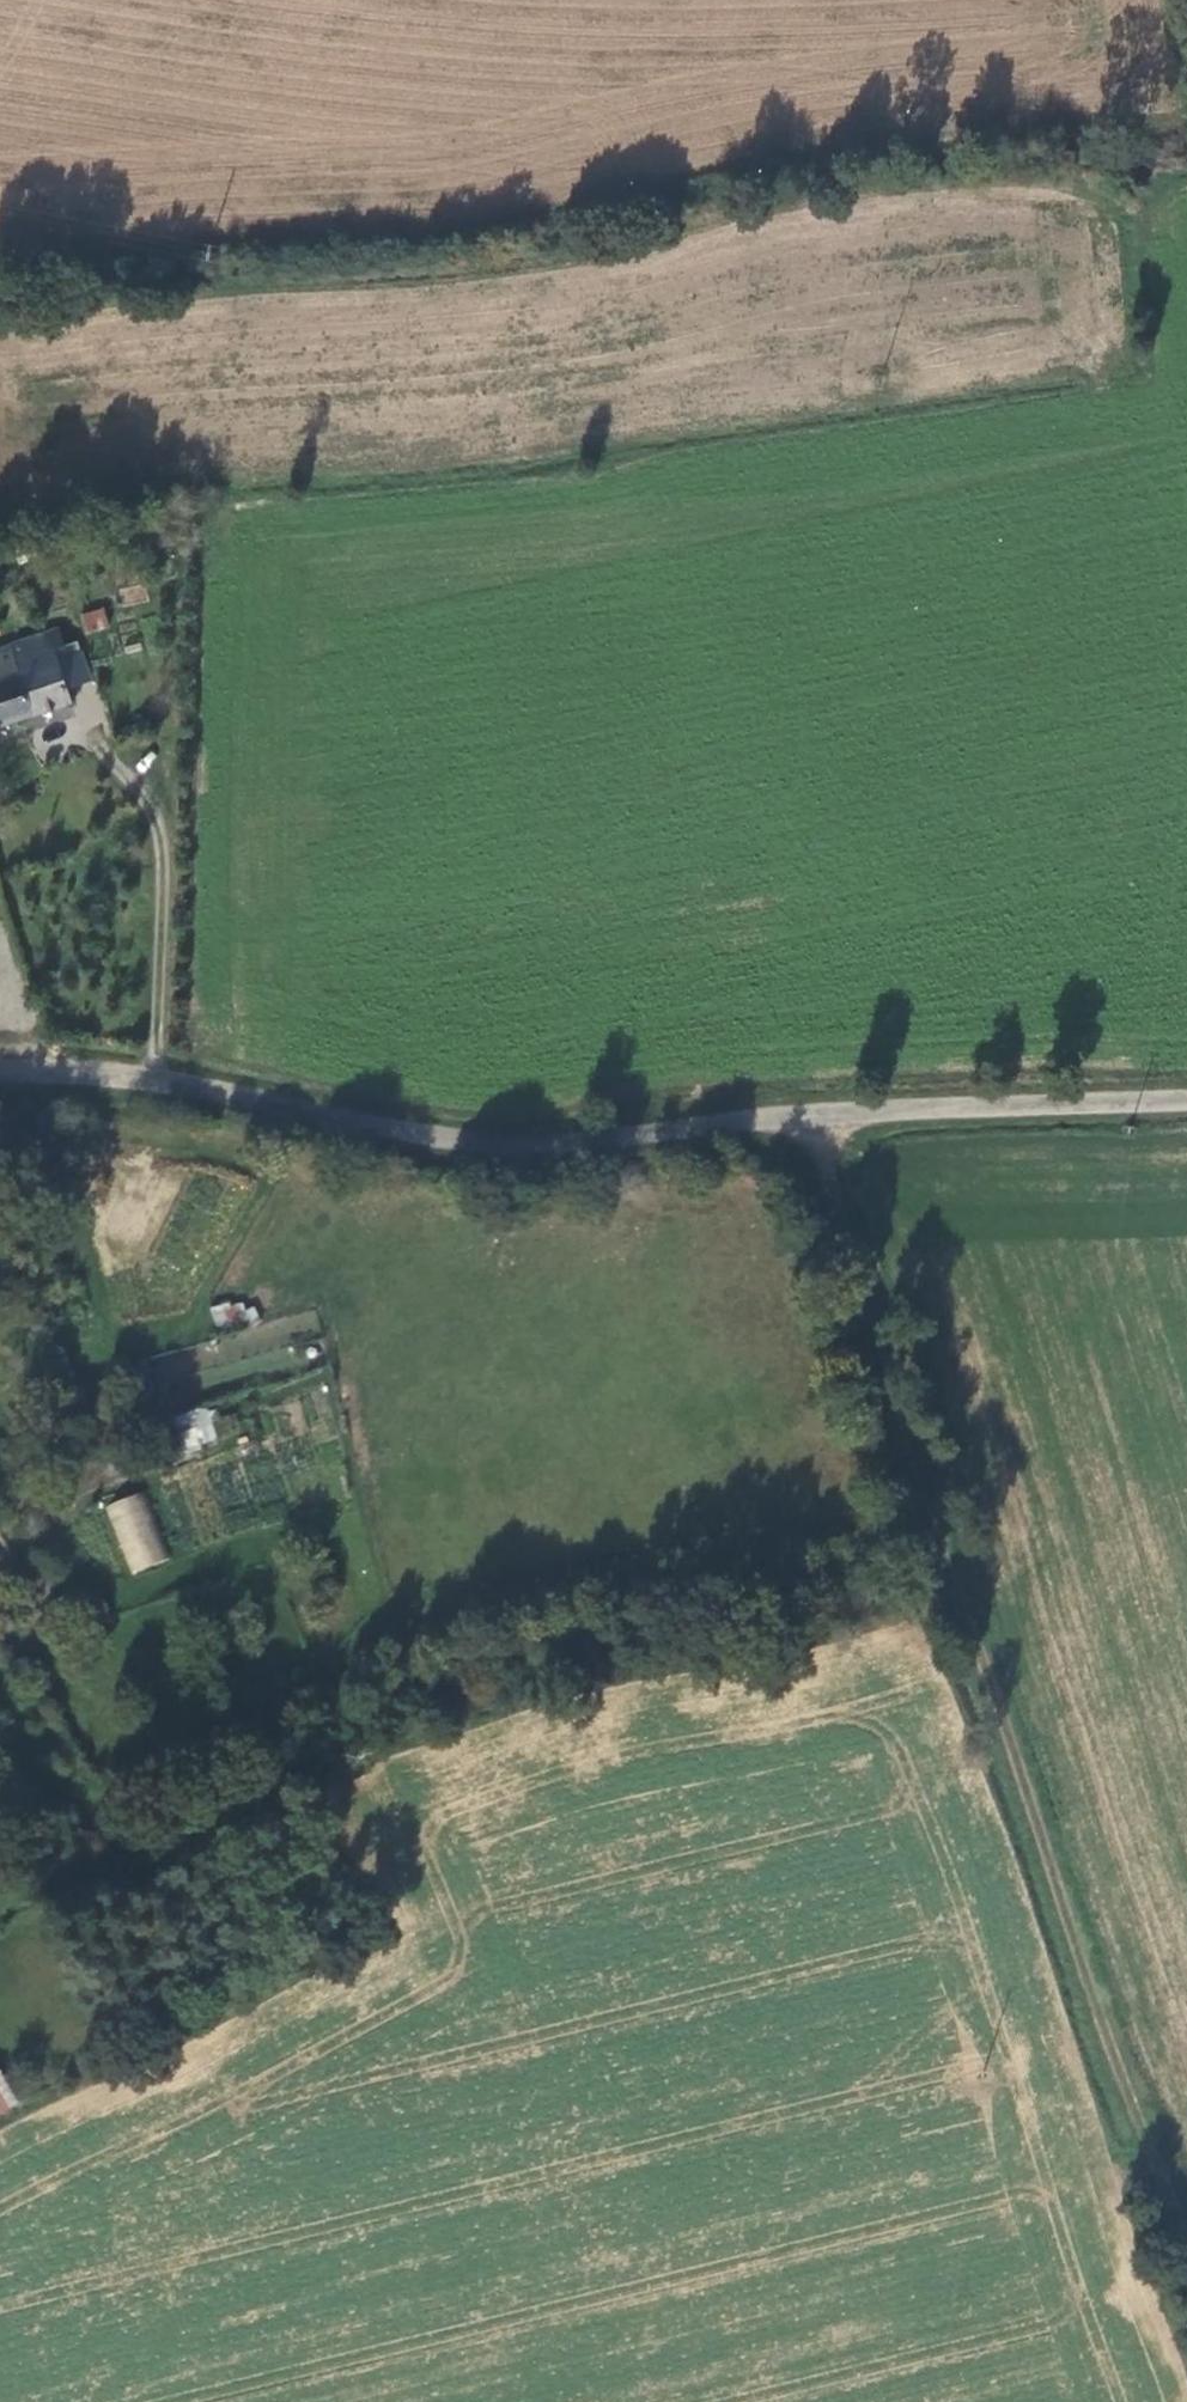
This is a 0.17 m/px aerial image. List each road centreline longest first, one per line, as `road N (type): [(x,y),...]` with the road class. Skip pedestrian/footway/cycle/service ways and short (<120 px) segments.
road 1 (unclassified): [(0,1064),(162,1074),(383,1124),(483,1137),(1186,1102)]
road 2 (track): [(810,1118),(1186,2197)]

